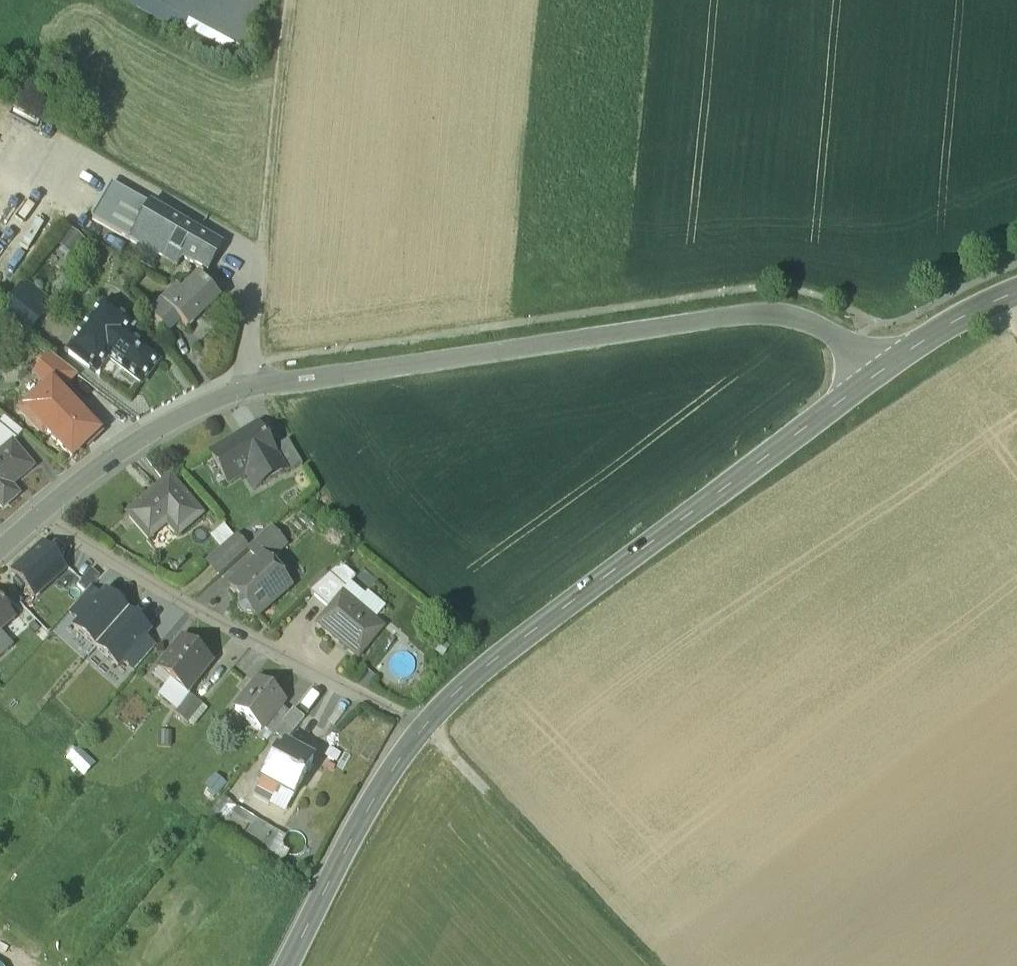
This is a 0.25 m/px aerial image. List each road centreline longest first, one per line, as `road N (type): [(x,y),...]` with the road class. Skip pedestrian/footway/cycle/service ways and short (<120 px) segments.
road 1 (unclassified): [(300,377),(766,312),(791,315),(885,361)]
road 2 (secondary): [(416,731),(459,683),(885,361)]
road 3 (residential): [(416,731),(37,514)]
road 4 (track): [(661,965),(423,724)]
road 5 (residential): [(37,514),(111,459),(251,385),(300,377)]
road 6 (secondary): [(287,965),(416,731)]
road 7 (track): [(285,0),(264,243)]
road 8 (track): [(273,96),(233,93),(68,0)]
road 9 (secondary): [(885,361),(1016,290)]

